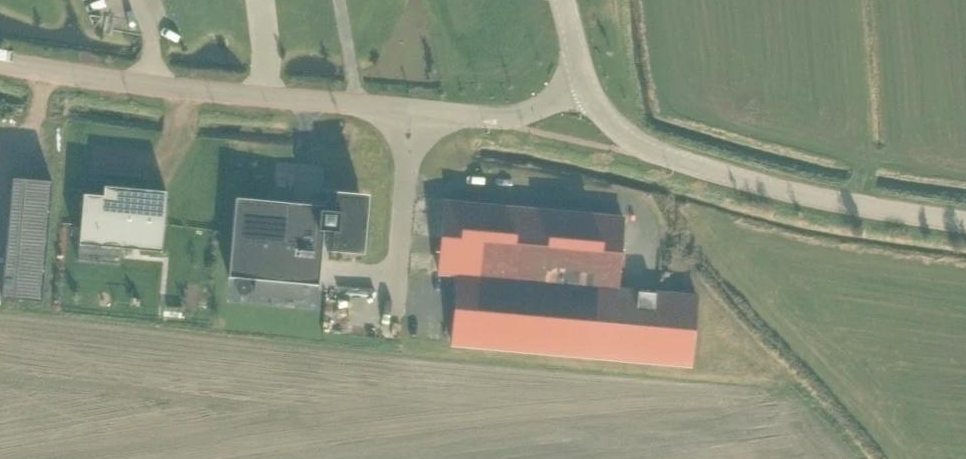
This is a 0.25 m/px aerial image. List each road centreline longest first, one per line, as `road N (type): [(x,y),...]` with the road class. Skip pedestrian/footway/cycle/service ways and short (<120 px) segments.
road 1 (secondary): [(965,223),(803,196),(635,146),(586,85)]
road 2 (tertiary): [(408,111),(0,63)]
road 3 (unclassified): [(393,320),(408,111)]
road 4 (tertiary): [(586,85),(510,118),(408,111)]

